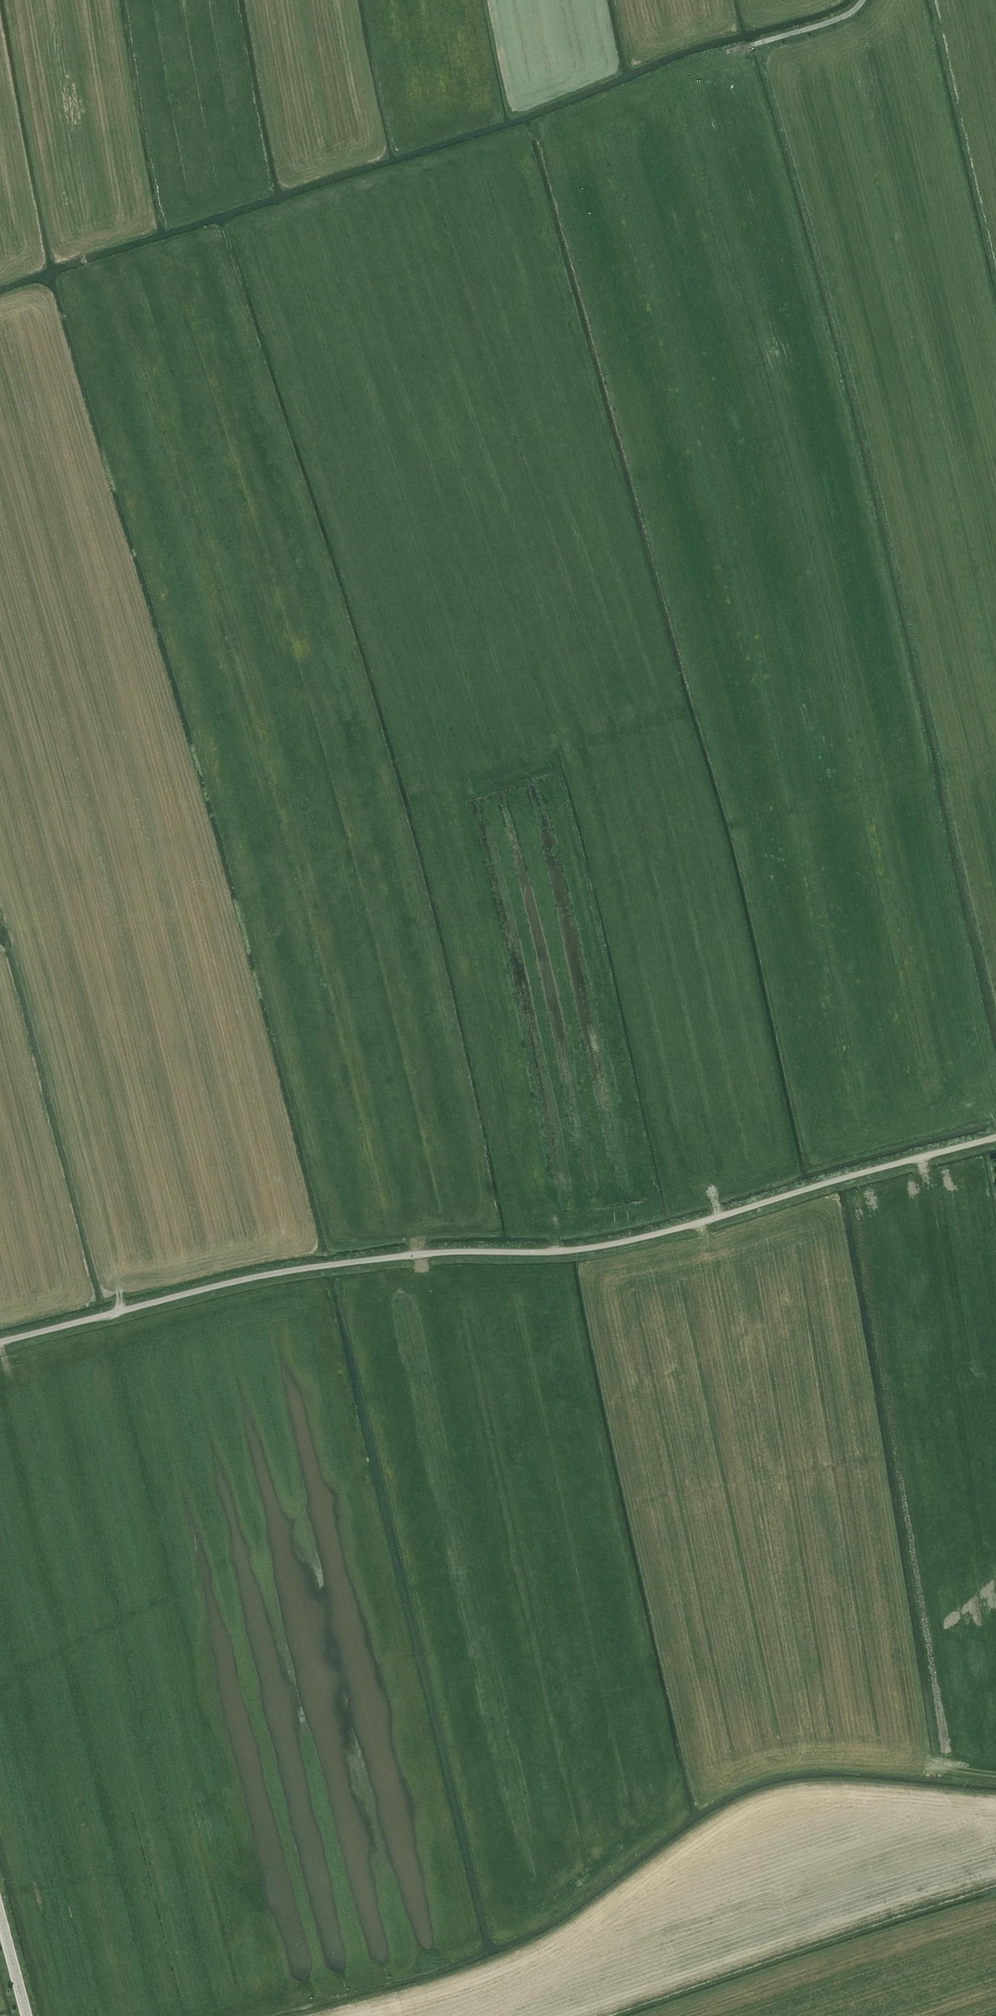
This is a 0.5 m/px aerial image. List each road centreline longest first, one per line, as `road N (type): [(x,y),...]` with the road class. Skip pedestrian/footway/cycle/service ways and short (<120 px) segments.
road 1 (unclassified): [(0,1346),(327,1271),(603,1258),(995,1146)]

